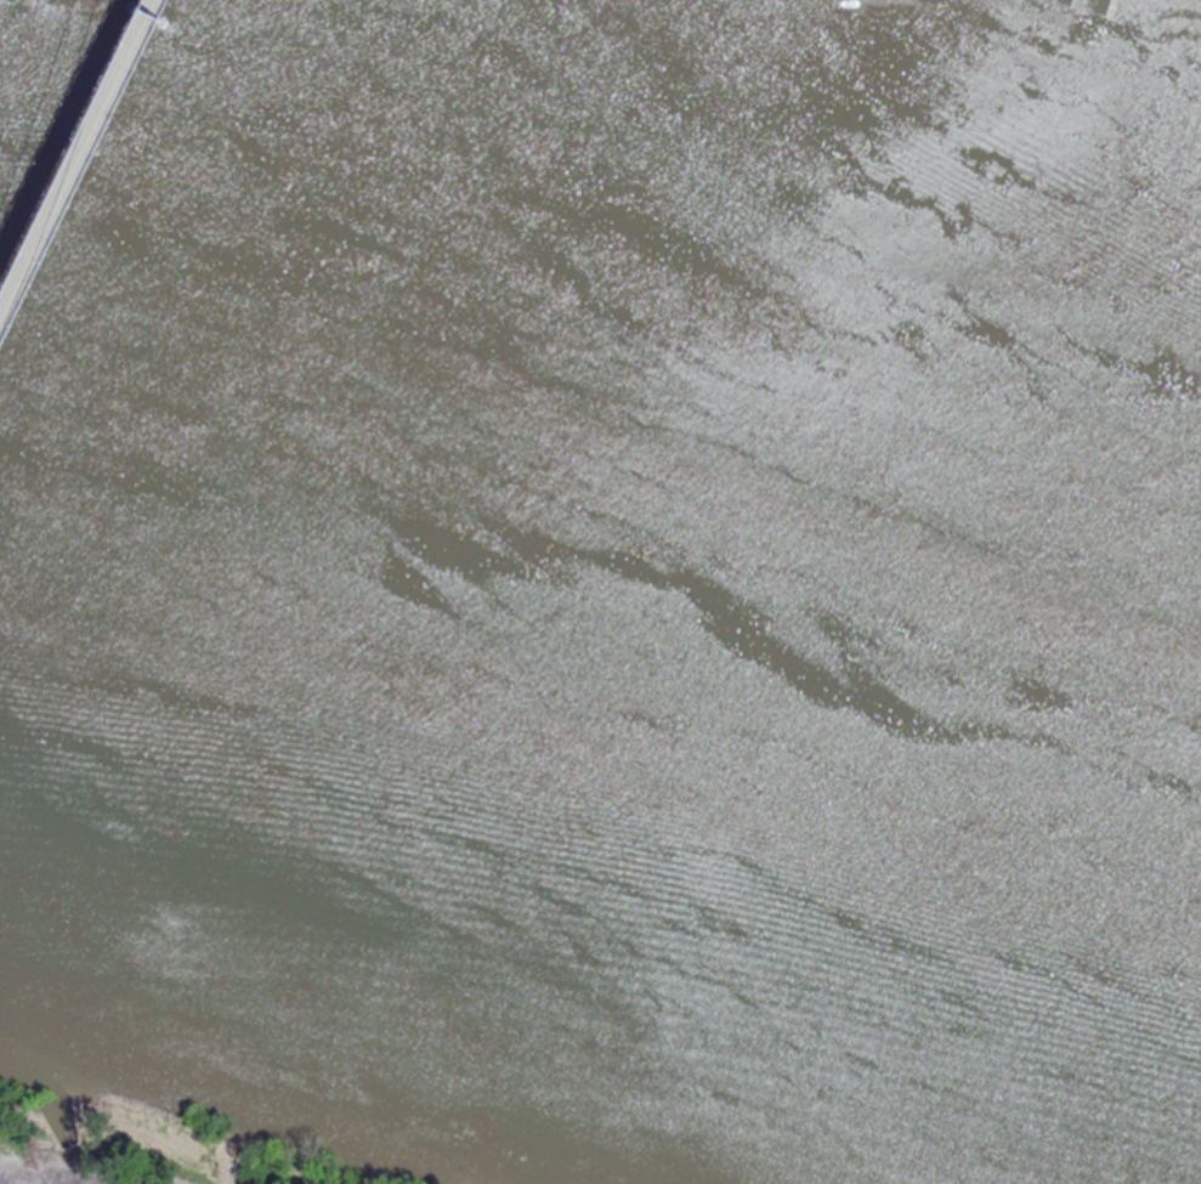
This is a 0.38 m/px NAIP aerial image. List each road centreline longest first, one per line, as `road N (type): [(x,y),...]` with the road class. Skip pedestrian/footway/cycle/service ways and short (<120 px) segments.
road 1 (primary): [(0,324),(156,0)]

